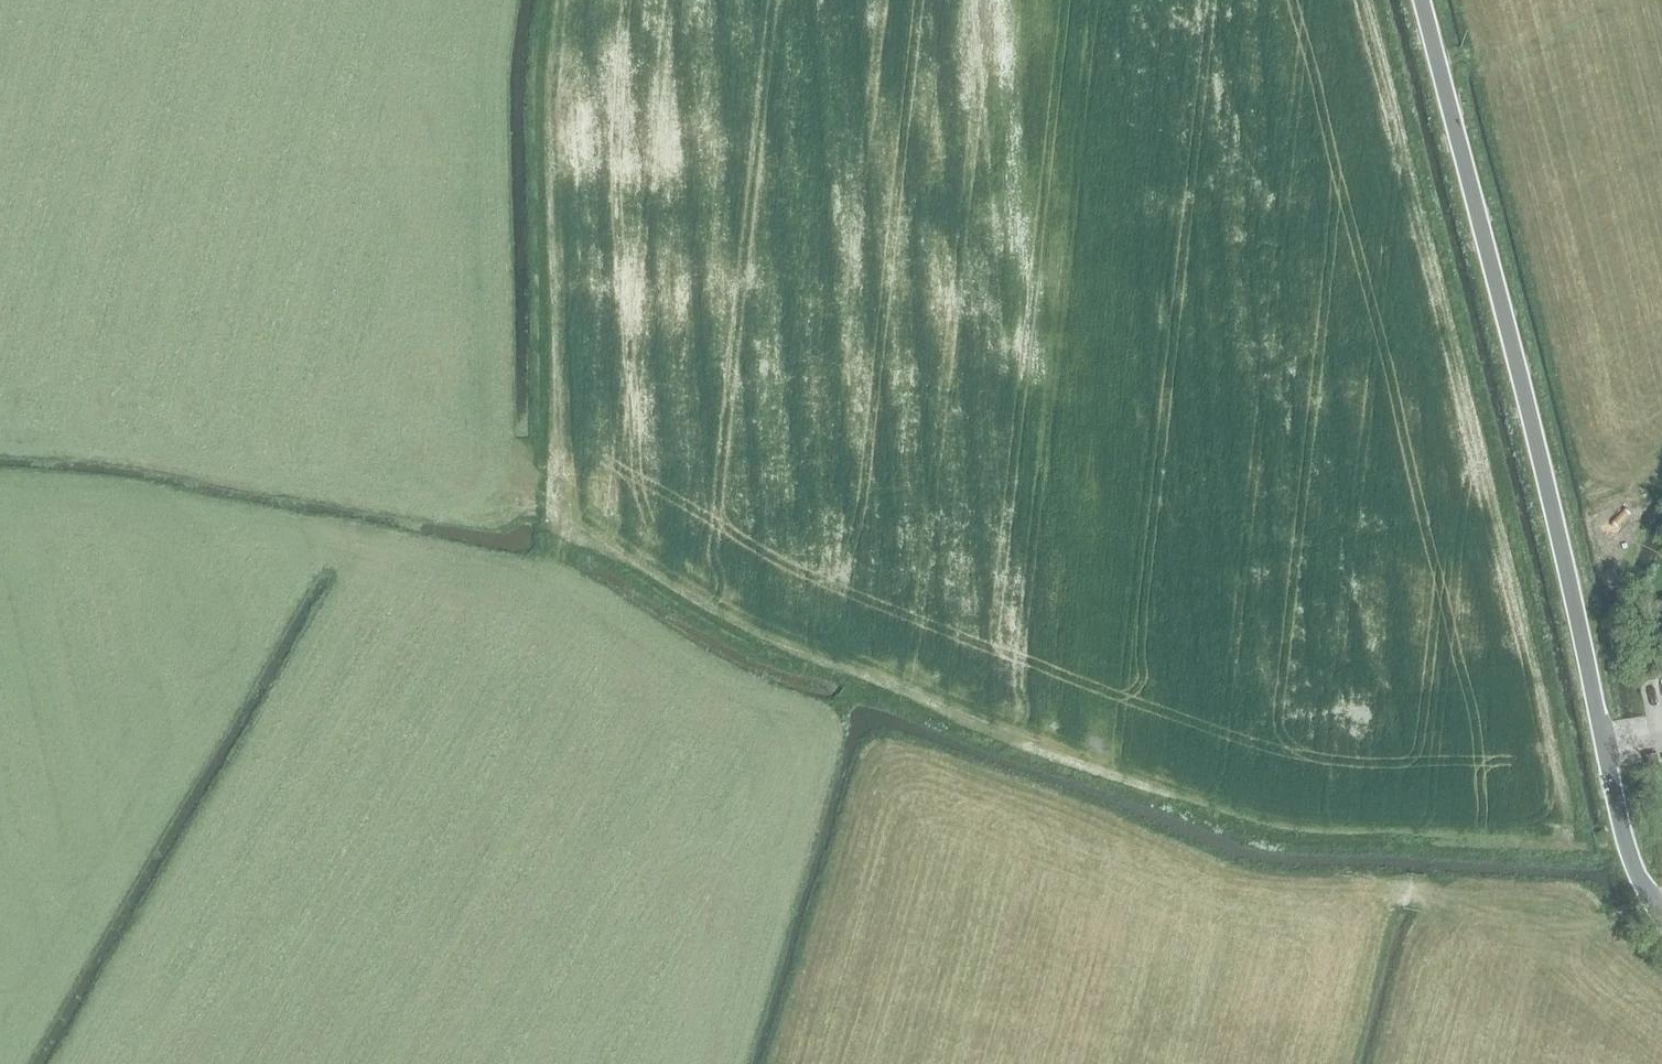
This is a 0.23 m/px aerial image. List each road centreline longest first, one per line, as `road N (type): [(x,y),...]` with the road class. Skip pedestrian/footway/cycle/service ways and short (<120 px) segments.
road 1 (unclassified): [(1661,910),(1630,854),(1421,0)]

